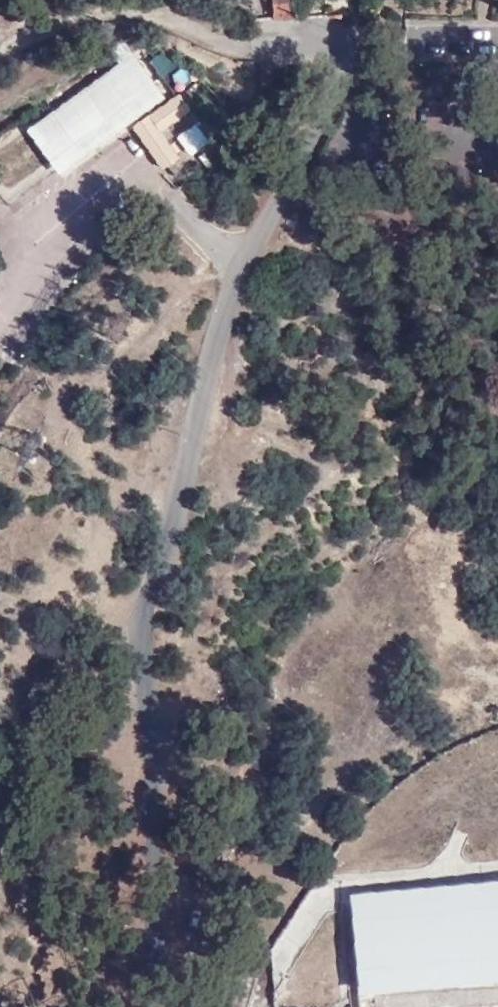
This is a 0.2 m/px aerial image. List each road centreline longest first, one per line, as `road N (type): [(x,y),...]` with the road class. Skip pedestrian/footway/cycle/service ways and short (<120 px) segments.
road 1 (residential): [(154,1006),(141,697),(155,559),(246,270),(351,64),(325,45),(242,40),(158,10),(112,5),(0,46)]

